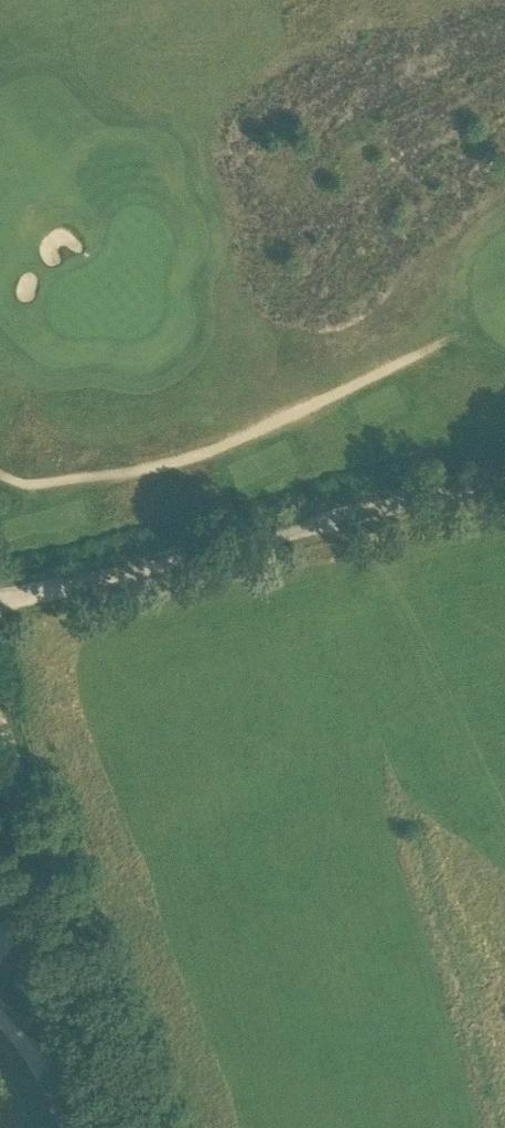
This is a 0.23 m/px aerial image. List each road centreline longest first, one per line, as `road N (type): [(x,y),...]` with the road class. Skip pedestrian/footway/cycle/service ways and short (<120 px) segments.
road 1 (unclassified): [(0,601),(504,478)]
road 2 (track): [(0,474),(42,483),(194,456),(439,343)]
road 3 (track): [(136,1127),(63,908)]
road 4 (track): [(0,1020),(40,1072),(67,1127)]

